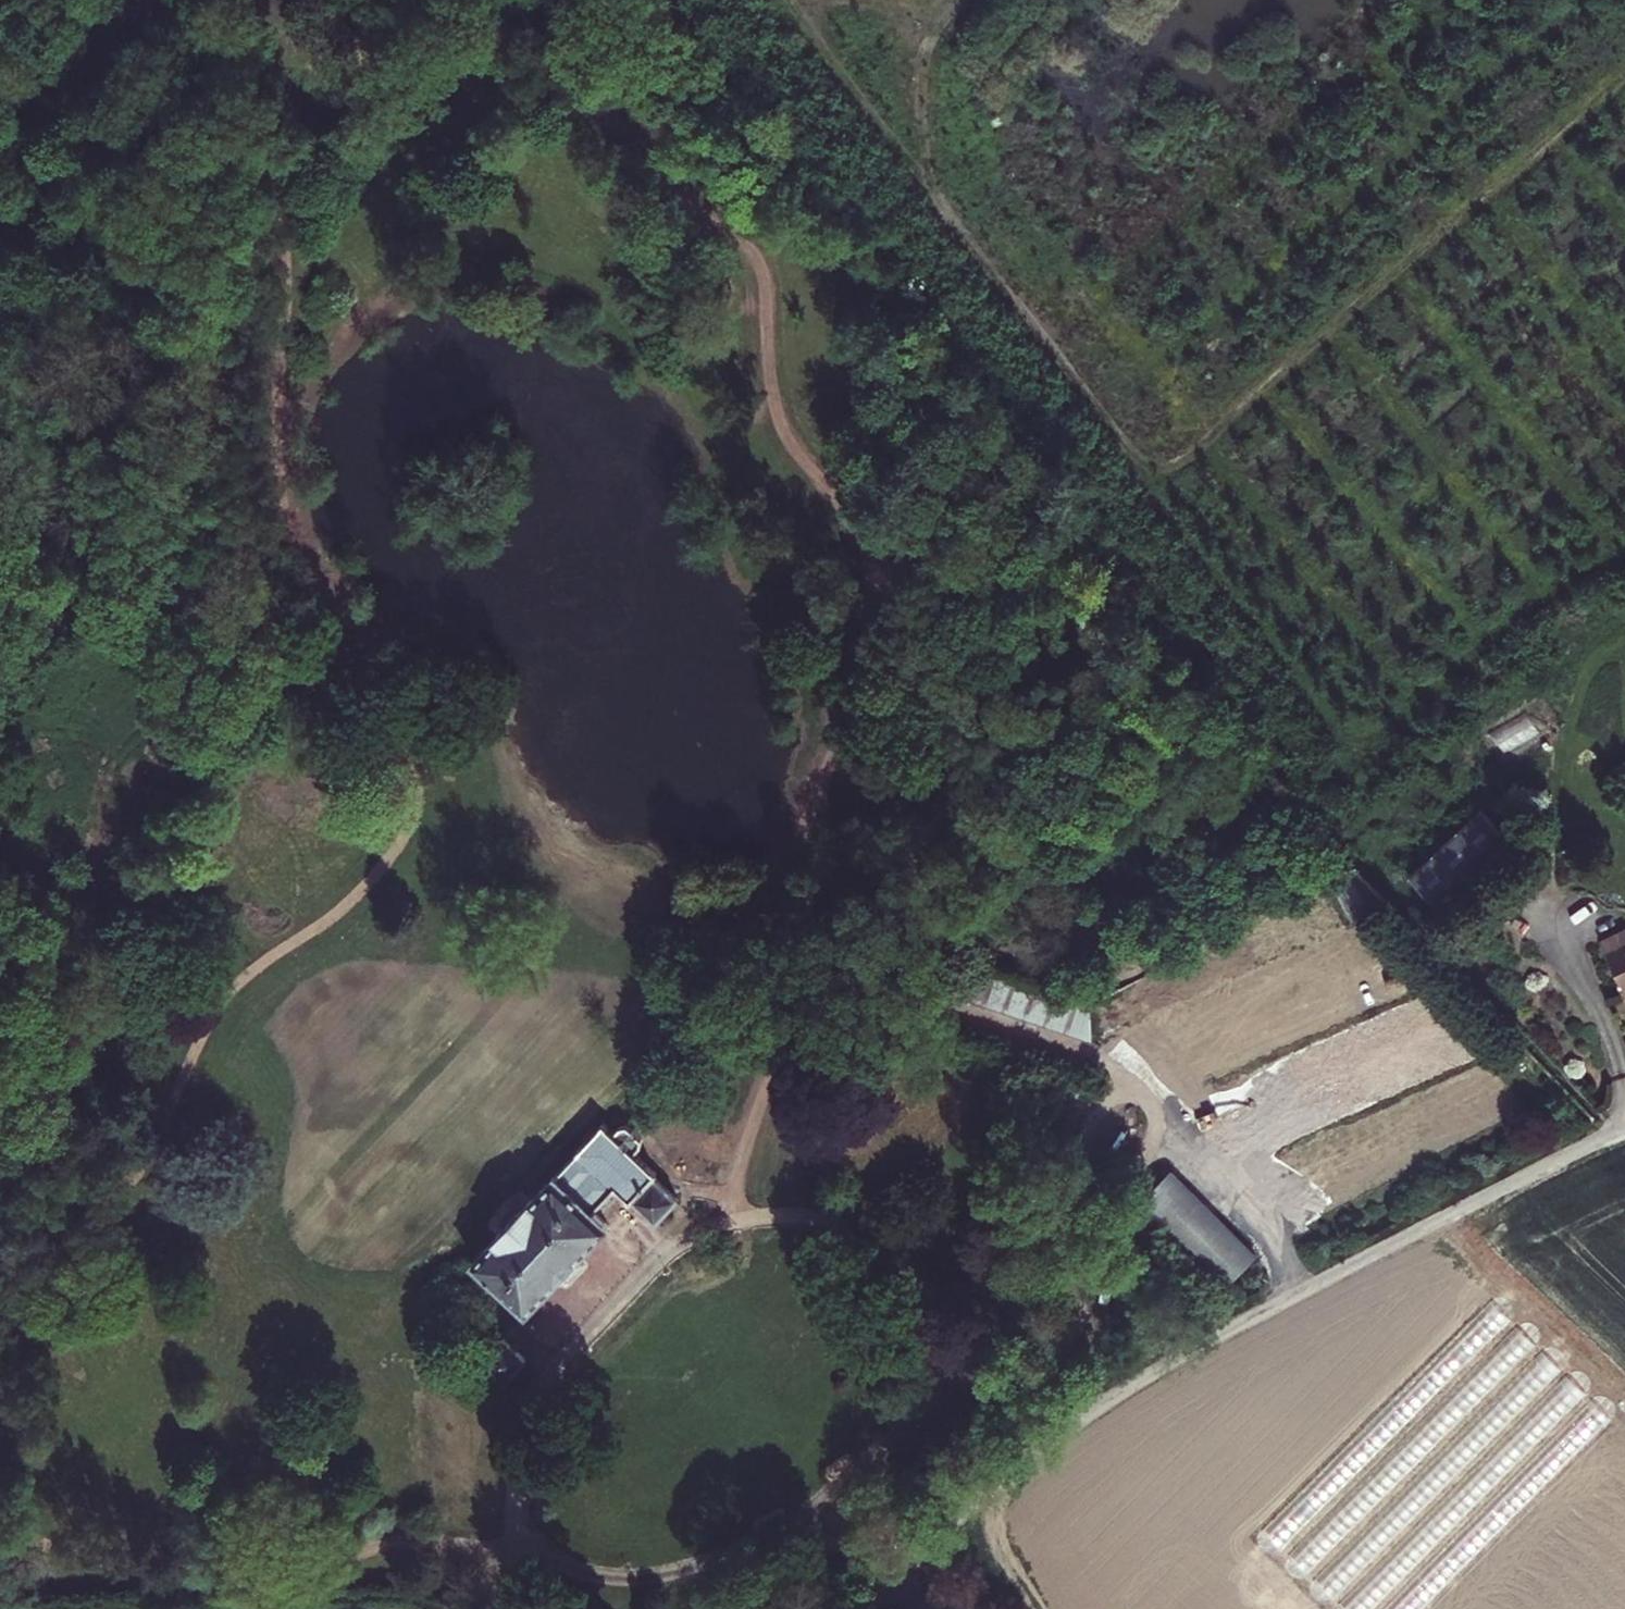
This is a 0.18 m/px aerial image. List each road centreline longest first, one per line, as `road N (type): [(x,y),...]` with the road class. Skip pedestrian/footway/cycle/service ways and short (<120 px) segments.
road 1 (unclassified): [(899,1593),(907,1569),(964,1510),(1099,1406),(1267,1308),(1624,1128)]

